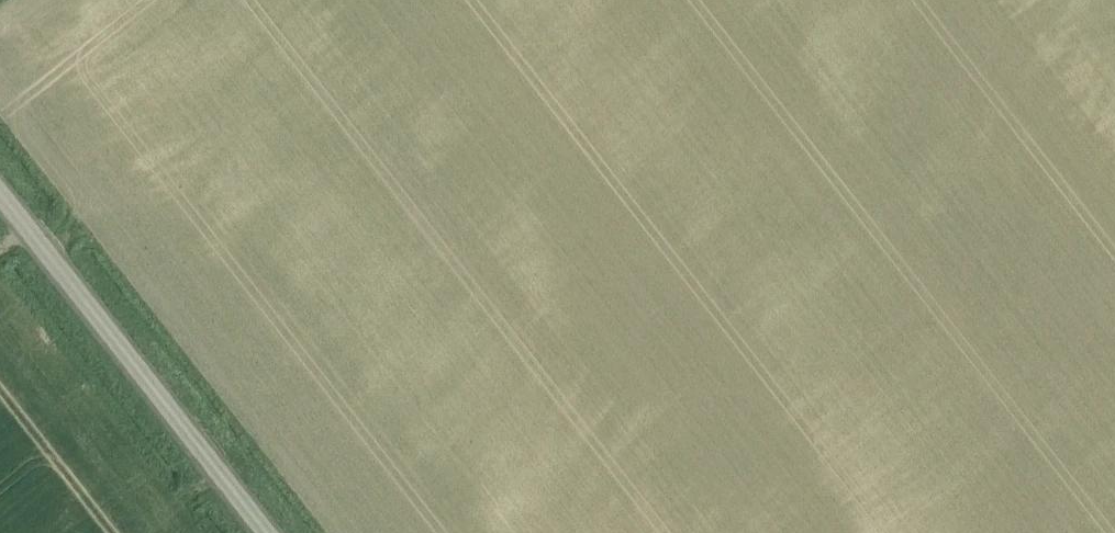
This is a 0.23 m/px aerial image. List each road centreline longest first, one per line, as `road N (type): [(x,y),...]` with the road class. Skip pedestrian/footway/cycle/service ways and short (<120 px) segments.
road 1 (tertiary): [(266,532),(0,198)]

